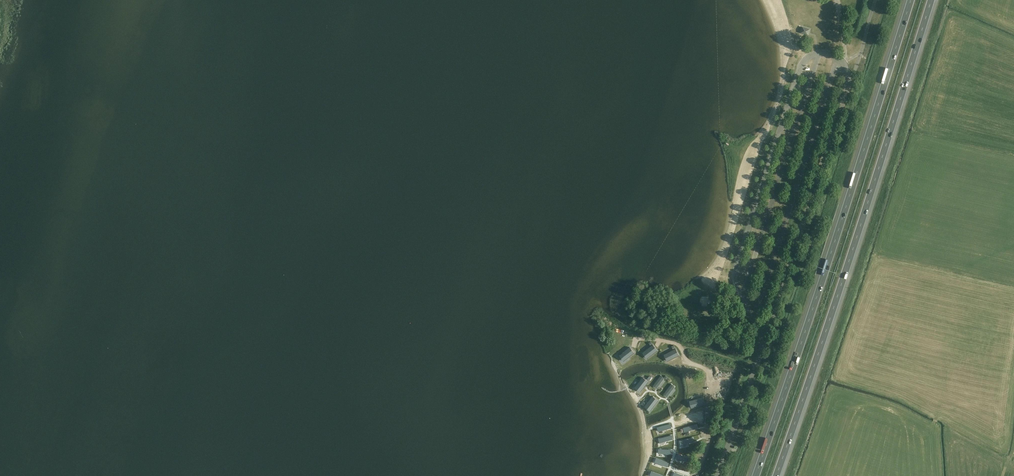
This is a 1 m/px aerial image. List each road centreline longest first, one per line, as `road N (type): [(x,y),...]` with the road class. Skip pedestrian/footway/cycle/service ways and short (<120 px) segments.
road 1 (motorway): [(776,475),(932,0)]
road 2 (motorway): [(909,0),(753,475)]

